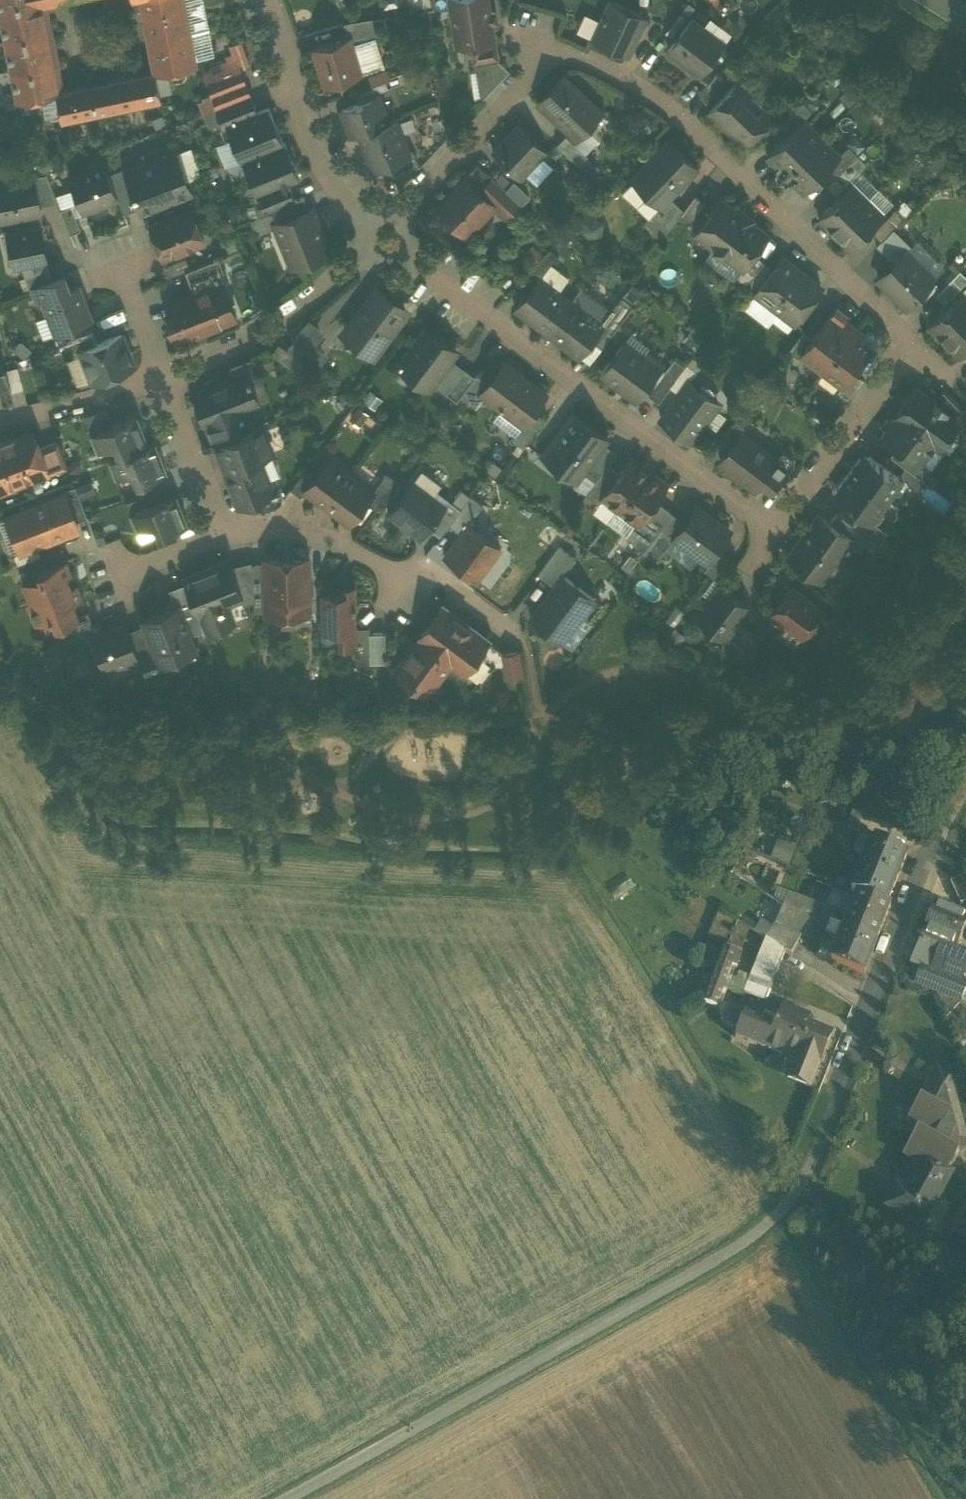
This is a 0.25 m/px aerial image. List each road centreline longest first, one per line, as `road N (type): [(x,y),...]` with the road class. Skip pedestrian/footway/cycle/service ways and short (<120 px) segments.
road 1 (residential): [(287,1498),(759,1234),(799,1198),(938,833),(965,794)]
road 2 (residential): [(382,236),(538,52),(572,50),(683,119),(915,344)]
road 3 (residential): [(382,236),(773,530)]
road 4 (residential): [(222,530),(280,530),(439,571),(526,641)]
road 5 (residential): [(267,0),(321,145),(382,236)]
road 6 (residential): [(382,236),(263,331),(165,376)]
road 7 (residential): [(773,530),(915,344)]
road 8 (residential): [(165,376),(0,416)]
road 9 (residential): [(165,376),(222,530)]
road 10 (residential): [(107,575),(222,530)]
road 11 (residential): [(123,260),(165,376)]

